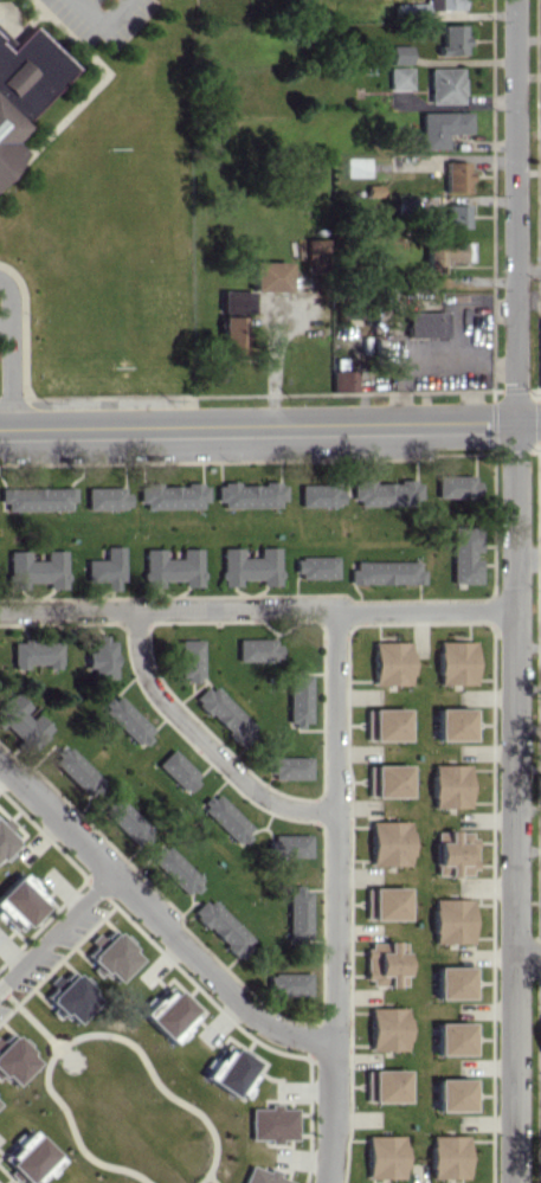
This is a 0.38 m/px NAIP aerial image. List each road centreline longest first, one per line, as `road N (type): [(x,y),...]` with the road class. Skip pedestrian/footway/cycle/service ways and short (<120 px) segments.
road 1 (residential): [(514,422),(514,1182)]
road 2 (residential): [(335,606),(332,1182)]
road 3 (tertiary): [(0,431),(514,422)]
road 4 (residential): [(0,758),(275,1024),(331,1035)]
road 5 (residential): [(514,0),(514,422)]
road 6 (residential): [(0,615),(335,606)]
road 7 (residential): [(135,611),(142,667),(157,690),(255,786),(286,804),(335,808)]
road 8 (residential): [(7,986),(170,1152)]
road 9 (residential): [(335,606),(514,609)]
road 10 (residential): [(120,877),(0,994)]

